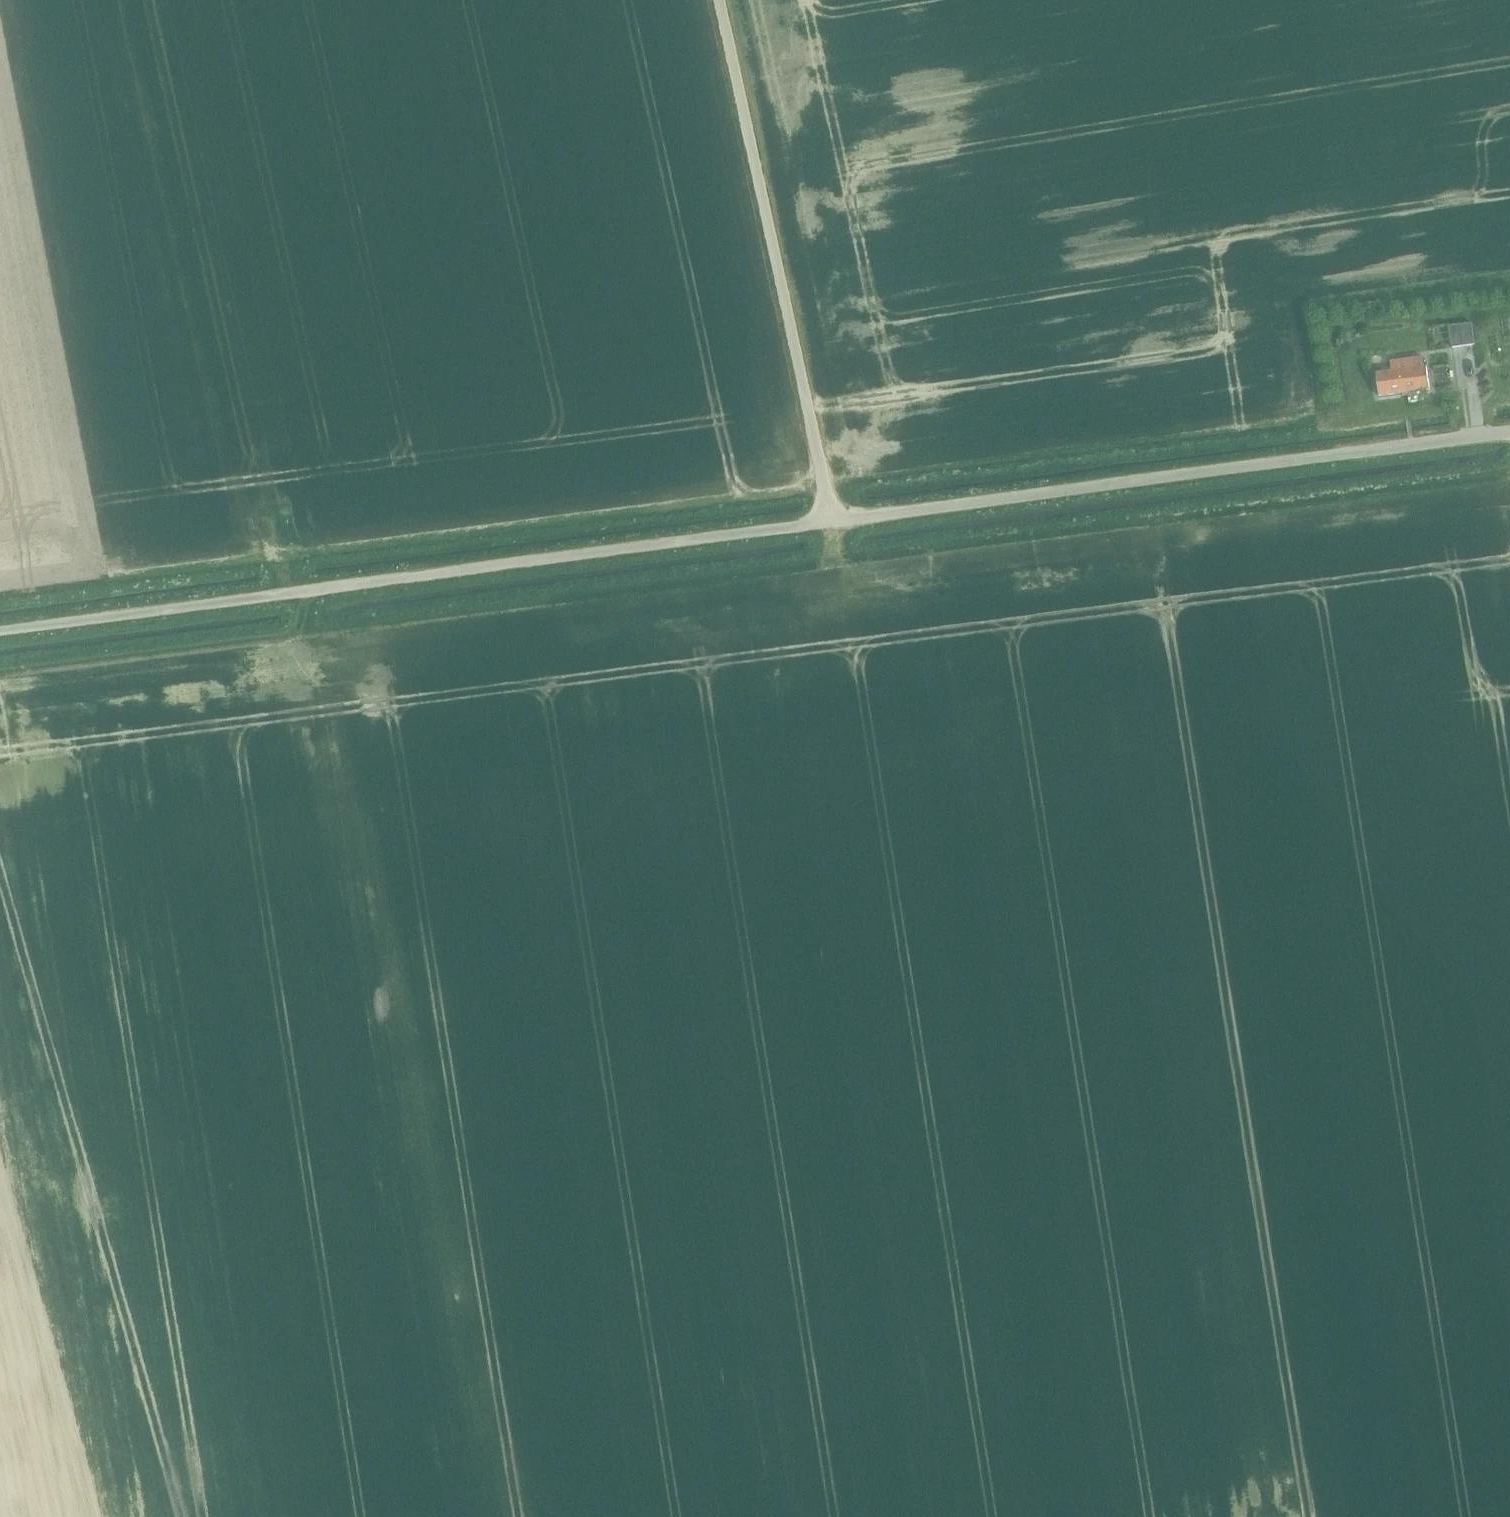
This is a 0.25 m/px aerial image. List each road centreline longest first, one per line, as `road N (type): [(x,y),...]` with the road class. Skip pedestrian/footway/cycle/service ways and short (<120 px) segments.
road 1 (track): [(4,0),(111,567),(821,478)]
road 2 (track): [(0,630),(830,521)]
road 3 (unclassified): [(830,521),(1509,432)]
road 4 (track): [(830,521),(718,0)]

